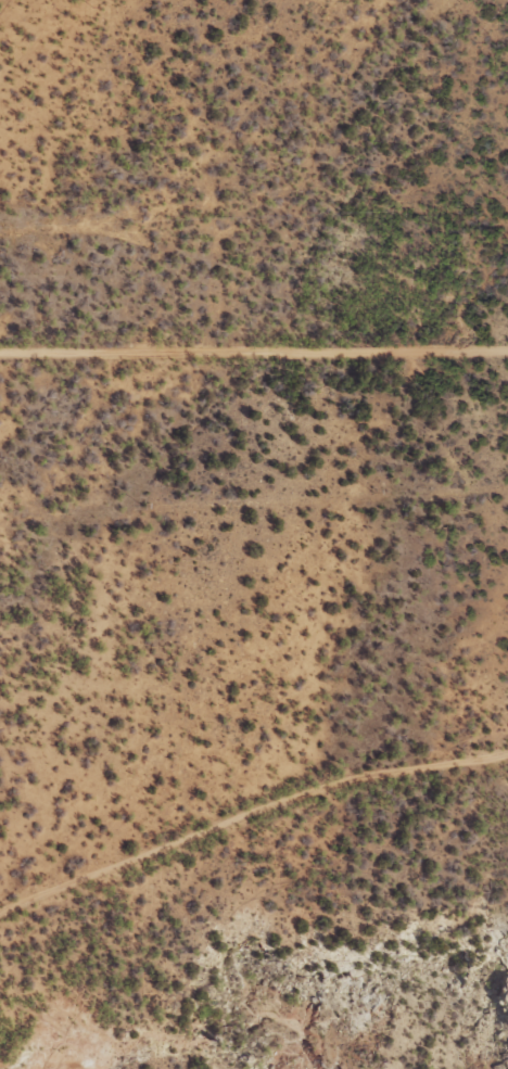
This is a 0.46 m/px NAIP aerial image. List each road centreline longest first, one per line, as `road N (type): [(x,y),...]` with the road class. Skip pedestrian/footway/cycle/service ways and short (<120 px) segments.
road 1 (track): [(507,744),(386,759),(0,933)]
road 2 (track): [(507,385),(0,375)]

